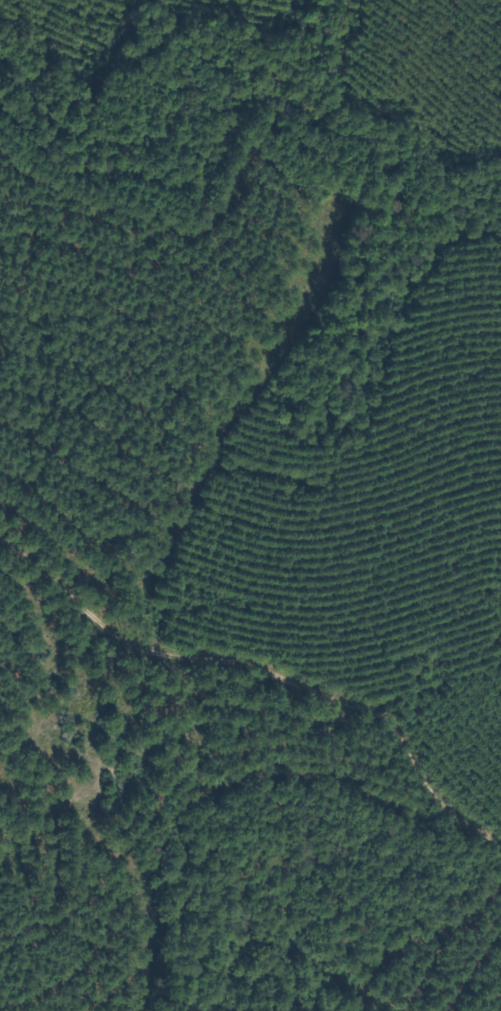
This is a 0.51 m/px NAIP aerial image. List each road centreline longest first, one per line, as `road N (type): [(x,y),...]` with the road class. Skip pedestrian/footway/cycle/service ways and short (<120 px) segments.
road 1 (residential): [(500,919),(423,830),(319,746),(0,572)]

